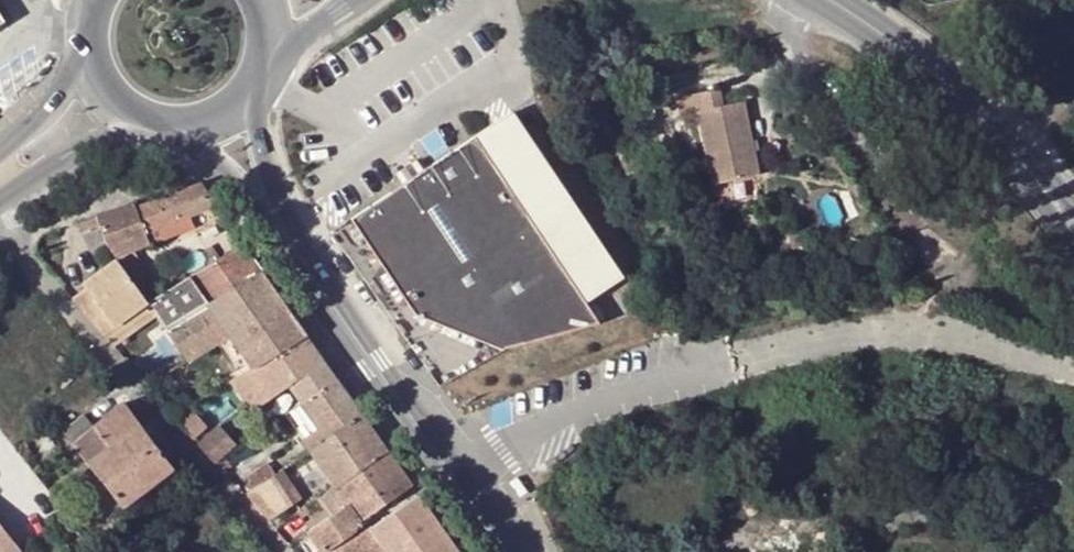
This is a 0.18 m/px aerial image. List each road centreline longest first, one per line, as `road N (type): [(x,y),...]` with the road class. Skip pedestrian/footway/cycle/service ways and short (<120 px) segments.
road 1 (primary): [(287,239),(505,551)]
road 2 (tertiary): [(1020,160),(938,78),(830,0)]
road 3 (tertiary): [(0,206),(140,116)]
road 4 (primary): [(169,124),(287,239)]
road 5 (primary): [(287,239),(265,162),(259,79)]
road 6 (tertiary): [(85,34),(73,81),(45,122),(0,155)]

